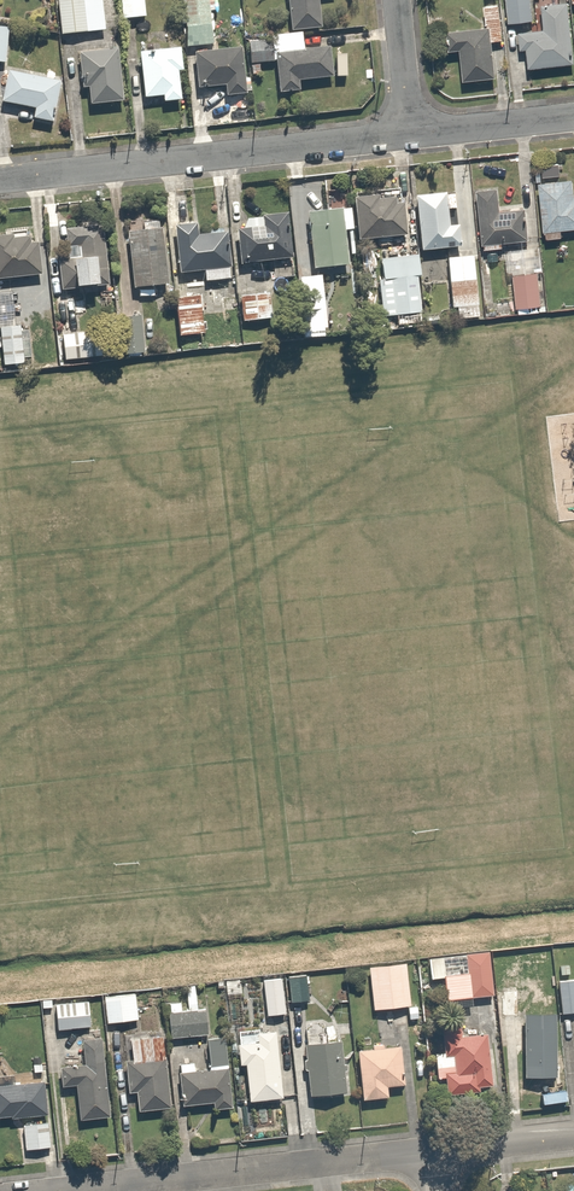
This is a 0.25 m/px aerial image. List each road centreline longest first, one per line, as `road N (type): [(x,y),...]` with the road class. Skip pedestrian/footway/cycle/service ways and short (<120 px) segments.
road 1 (residential): [(413,134),(0,180)]
road 2 (residential): [(71,1190),(434,1154)]
road 3 (residential): [(573,117),(413,134)]
road 4 (residential): [(434,1154),(573,1138)]
road 5 (residential): [(397,0),(413,134)]

